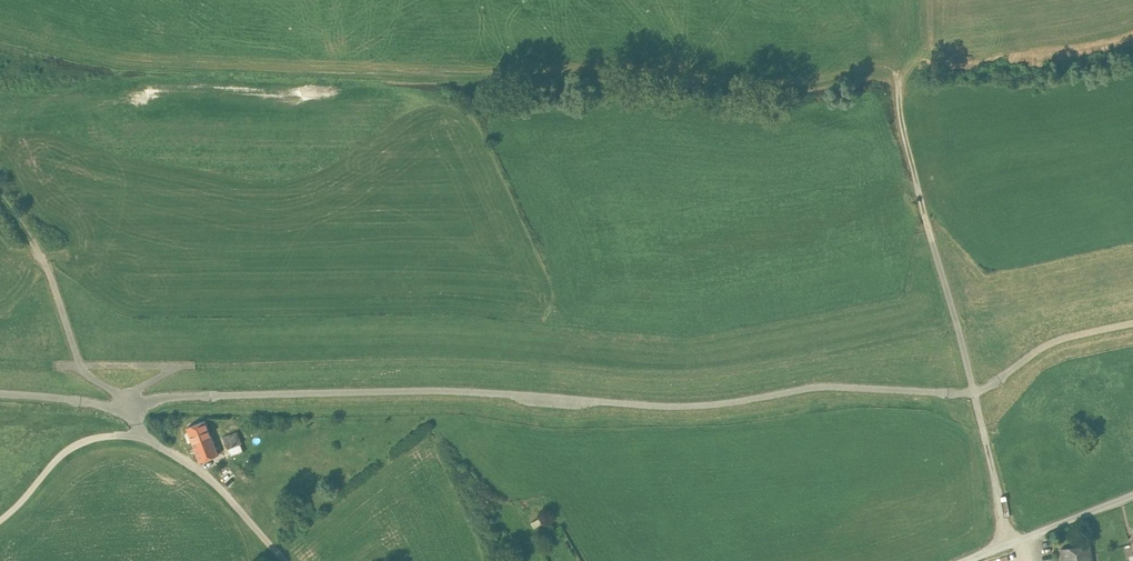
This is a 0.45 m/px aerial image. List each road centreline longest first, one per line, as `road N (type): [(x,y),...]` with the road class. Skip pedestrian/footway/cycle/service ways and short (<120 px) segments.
road 1 (track): [(0,393),(131,405),(166,397),(437,390),(661,406),(819,385),(967,393),(1050,343),(1132,323)]
road 2 (residential): [(0,519),(63,452),(97,437),(141,437),(212,480),(284,560)]
road 3 (residential): [(969,560),(1132,495)]

